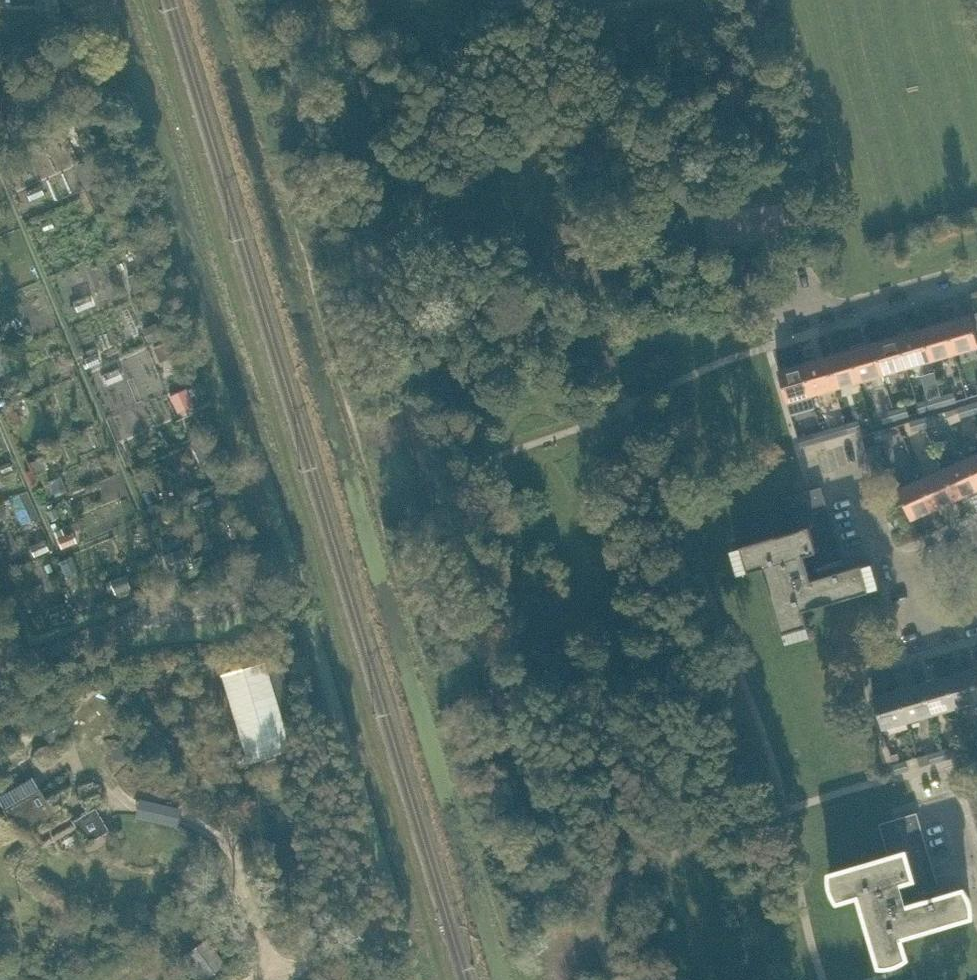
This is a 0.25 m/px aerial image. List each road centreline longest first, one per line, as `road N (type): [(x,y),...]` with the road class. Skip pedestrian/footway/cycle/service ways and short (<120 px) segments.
road 1 (unclassified): [(766,346),(976,283)]
road 2 (residential): [(976,626),(927,643),(898,561)]
road 3 (unclassified): [(0,100),(122,46)]

